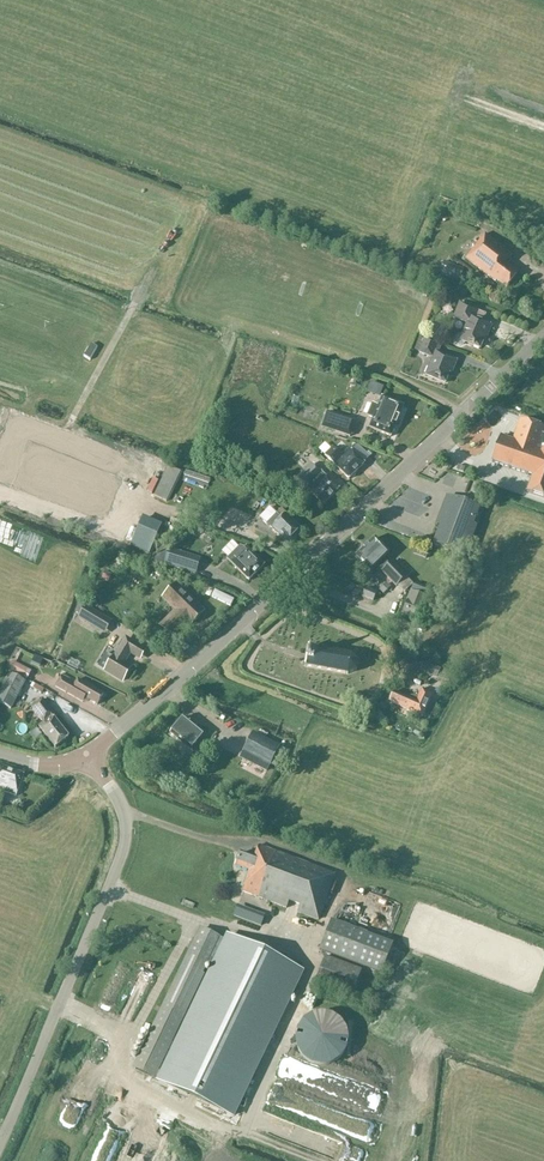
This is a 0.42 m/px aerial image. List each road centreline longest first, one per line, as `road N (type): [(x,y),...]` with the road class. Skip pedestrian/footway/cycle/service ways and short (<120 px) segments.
road 1 (tertiary): [(86,756),(266,603),(543,339)]
road 2 (tertiary): [(0,1135),(123,850),(125,811),(86,756)]

